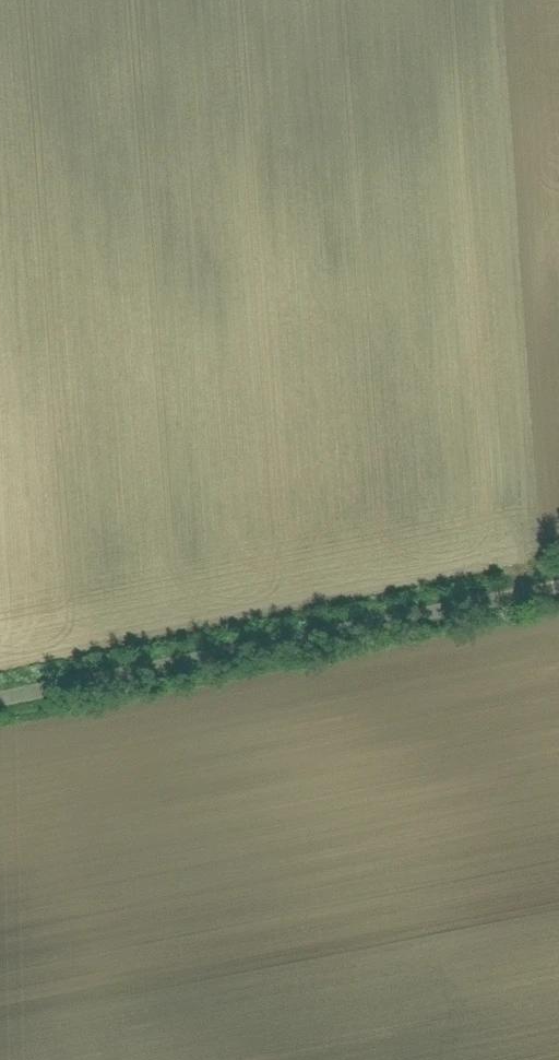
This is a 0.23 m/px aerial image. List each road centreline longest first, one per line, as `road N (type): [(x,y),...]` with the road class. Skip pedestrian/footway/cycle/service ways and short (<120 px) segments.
road 1 (unclassified): [(0,693),(558,581)]

